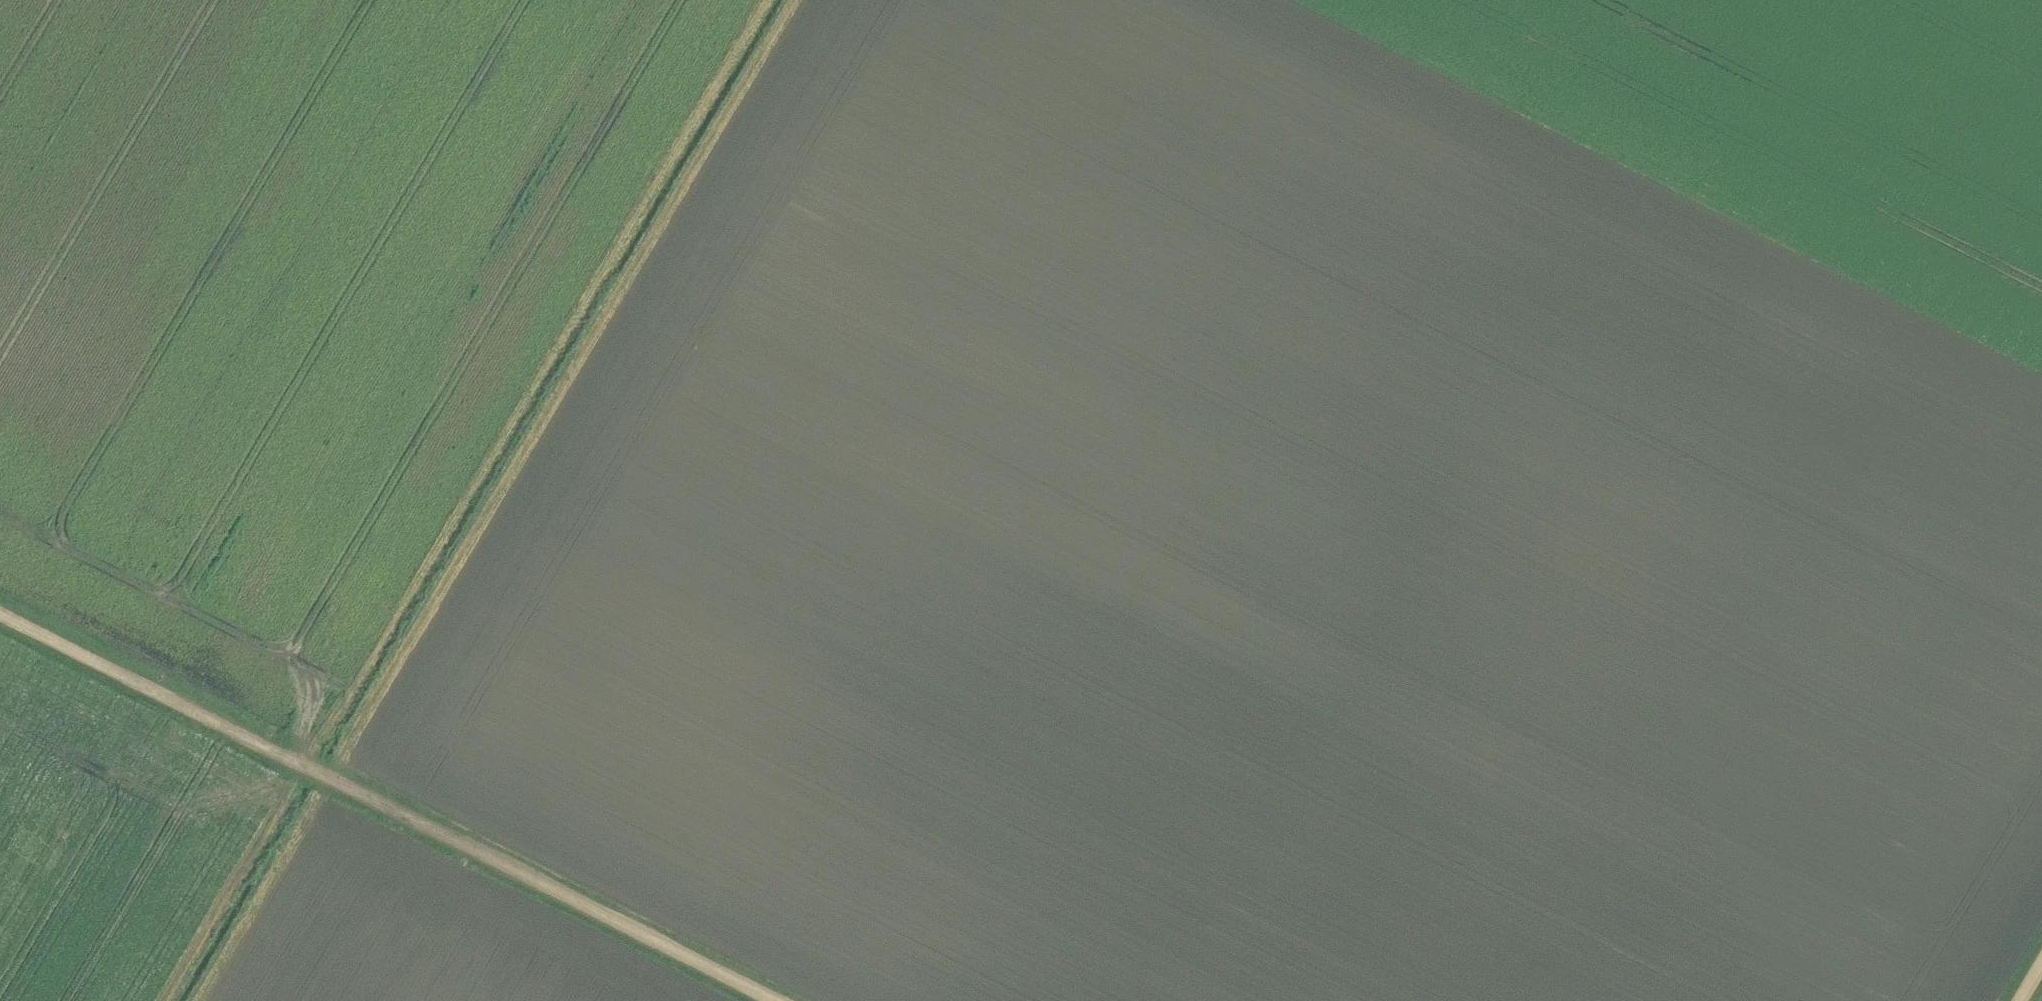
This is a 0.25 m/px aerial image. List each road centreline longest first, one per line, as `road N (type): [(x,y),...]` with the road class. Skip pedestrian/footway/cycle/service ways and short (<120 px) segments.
road 1 (track): [(780,1000),(0,606)]

